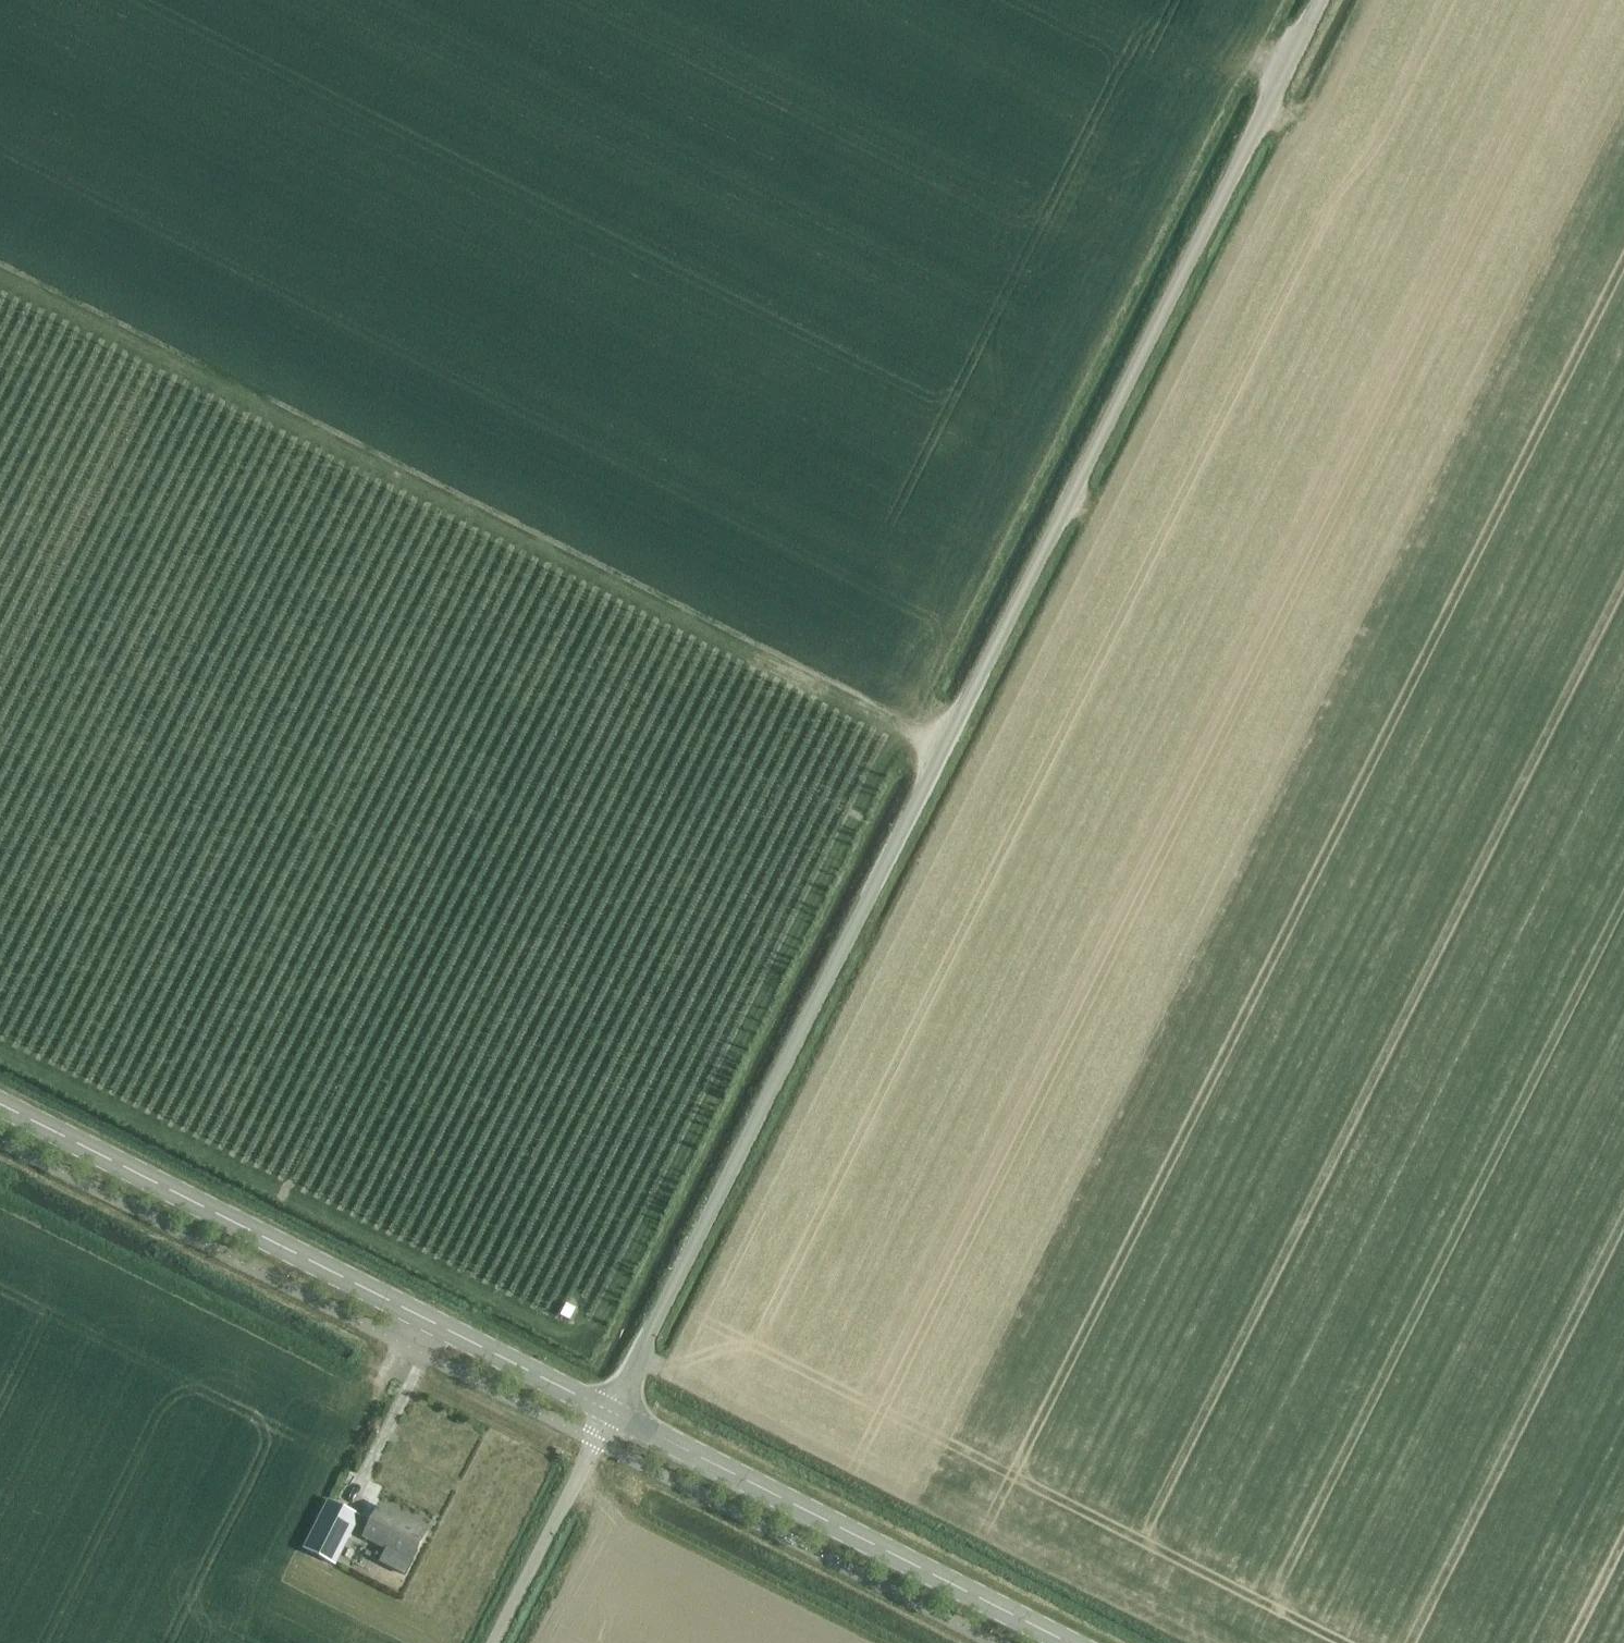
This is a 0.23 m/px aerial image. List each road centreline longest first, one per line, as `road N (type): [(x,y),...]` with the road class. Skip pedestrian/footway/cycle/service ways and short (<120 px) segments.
road 1 (unclassified): [(612,1413),(1332,0)]
road 2 (tertiary): [(612,1413),(0,1105)]
road 3 (tertiary): [(1063,1642),(612,1413)]
road 4 (unclassified): [(497,1642),(612,1413)]

